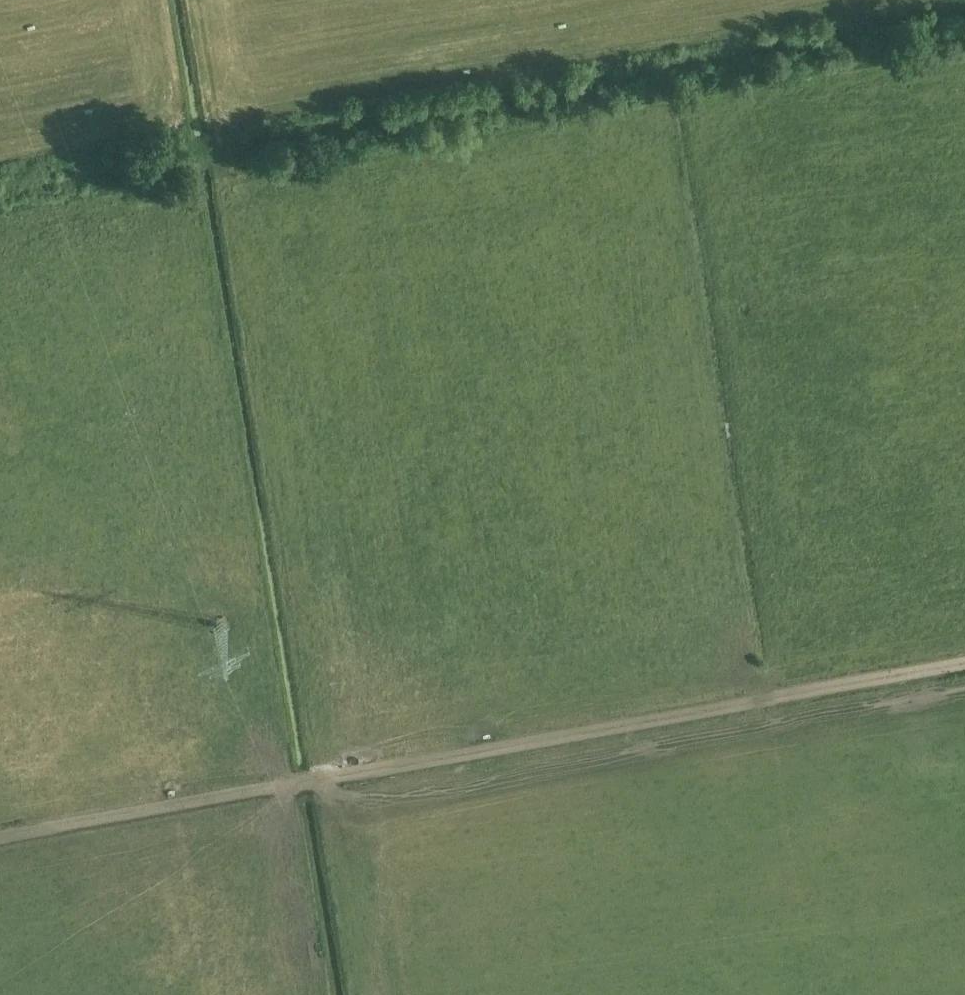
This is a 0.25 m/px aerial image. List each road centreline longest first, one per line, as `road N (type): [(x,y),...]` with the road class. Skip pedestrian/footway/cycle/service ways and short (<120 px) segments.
road 1 (track): [(0,192),(964,20)]
road 2 (track): [(0,835),(964,664)]

